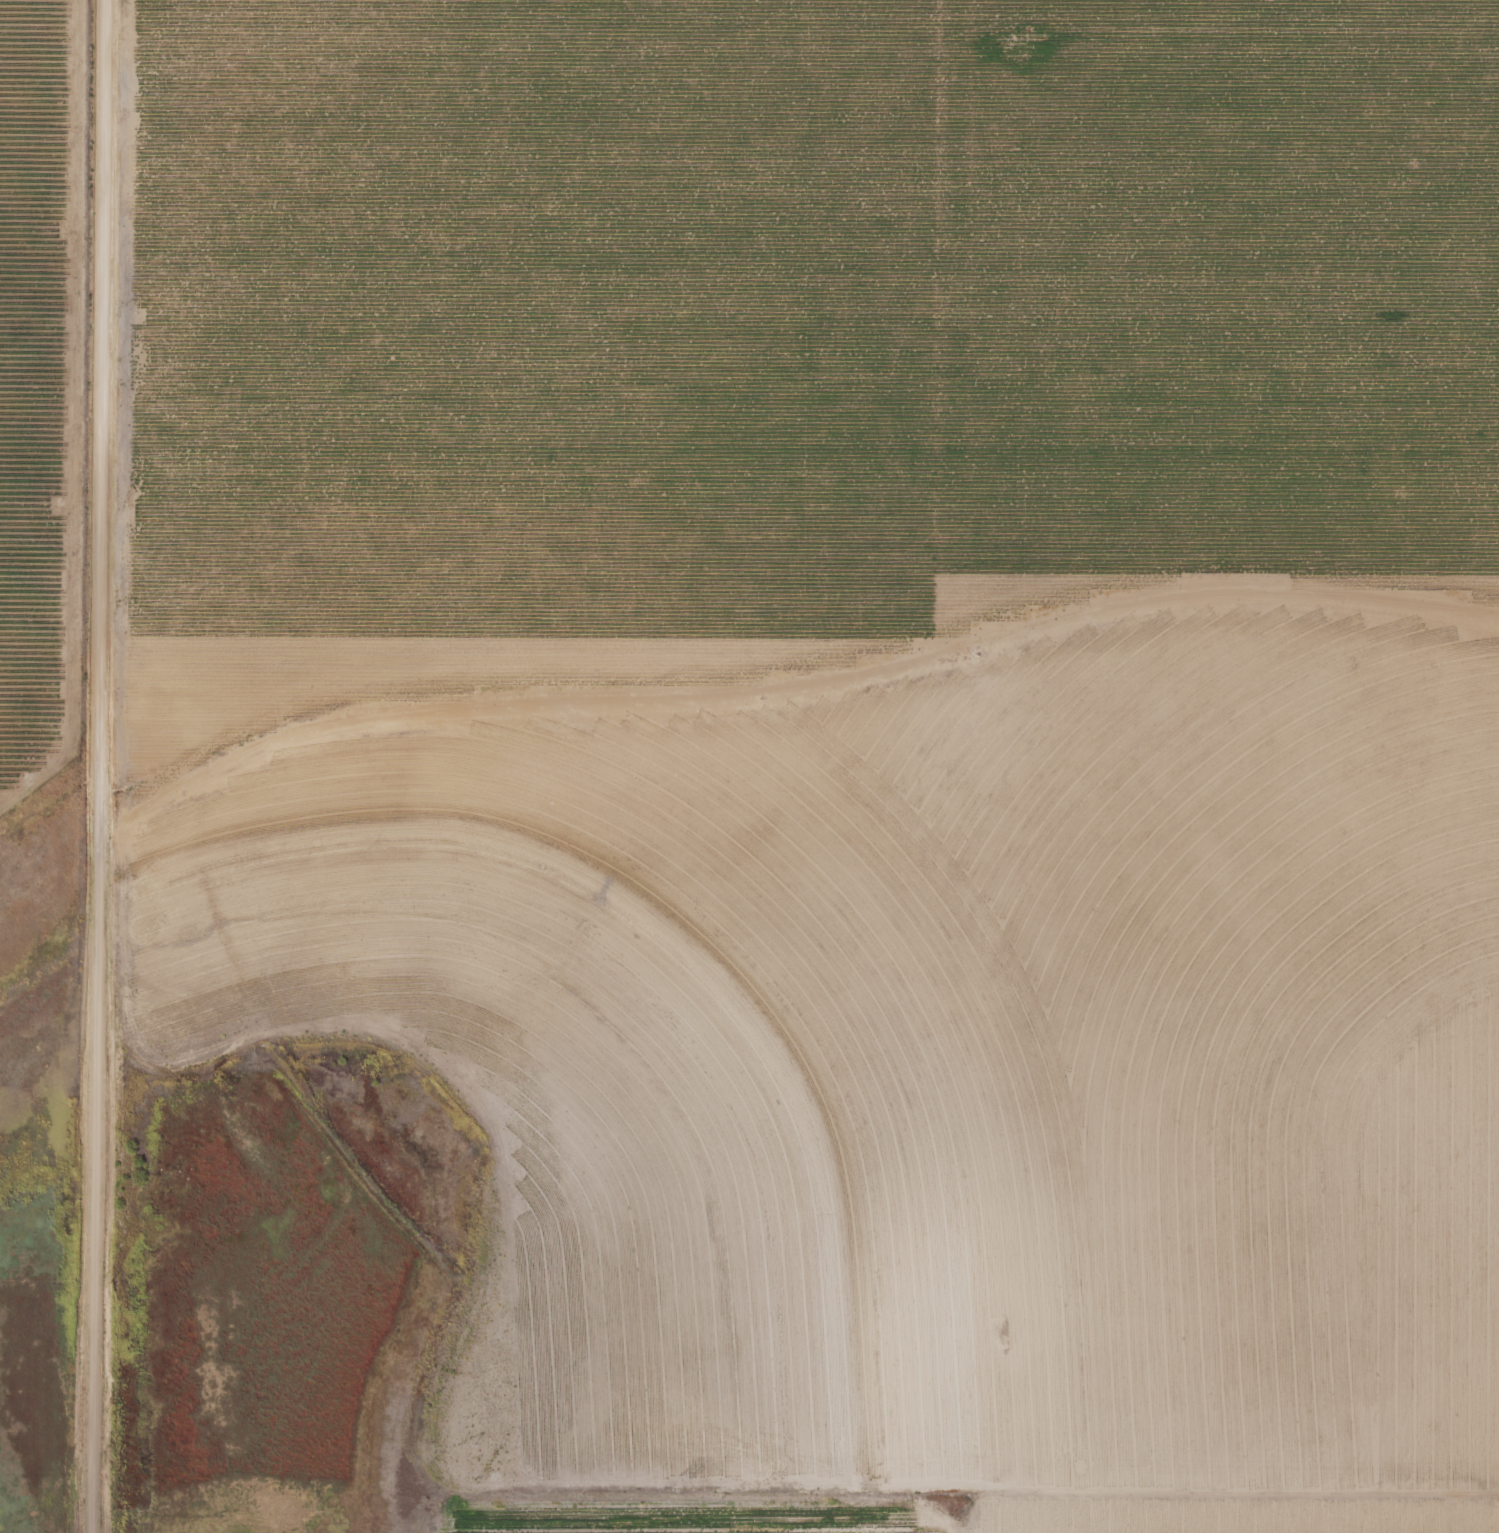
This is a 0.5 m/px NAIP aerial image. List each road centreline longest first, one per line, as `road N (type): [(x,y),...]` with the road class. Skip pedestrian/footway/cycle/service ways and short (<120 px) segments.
road 1 (residential): [(93,1532),(107,0)]

